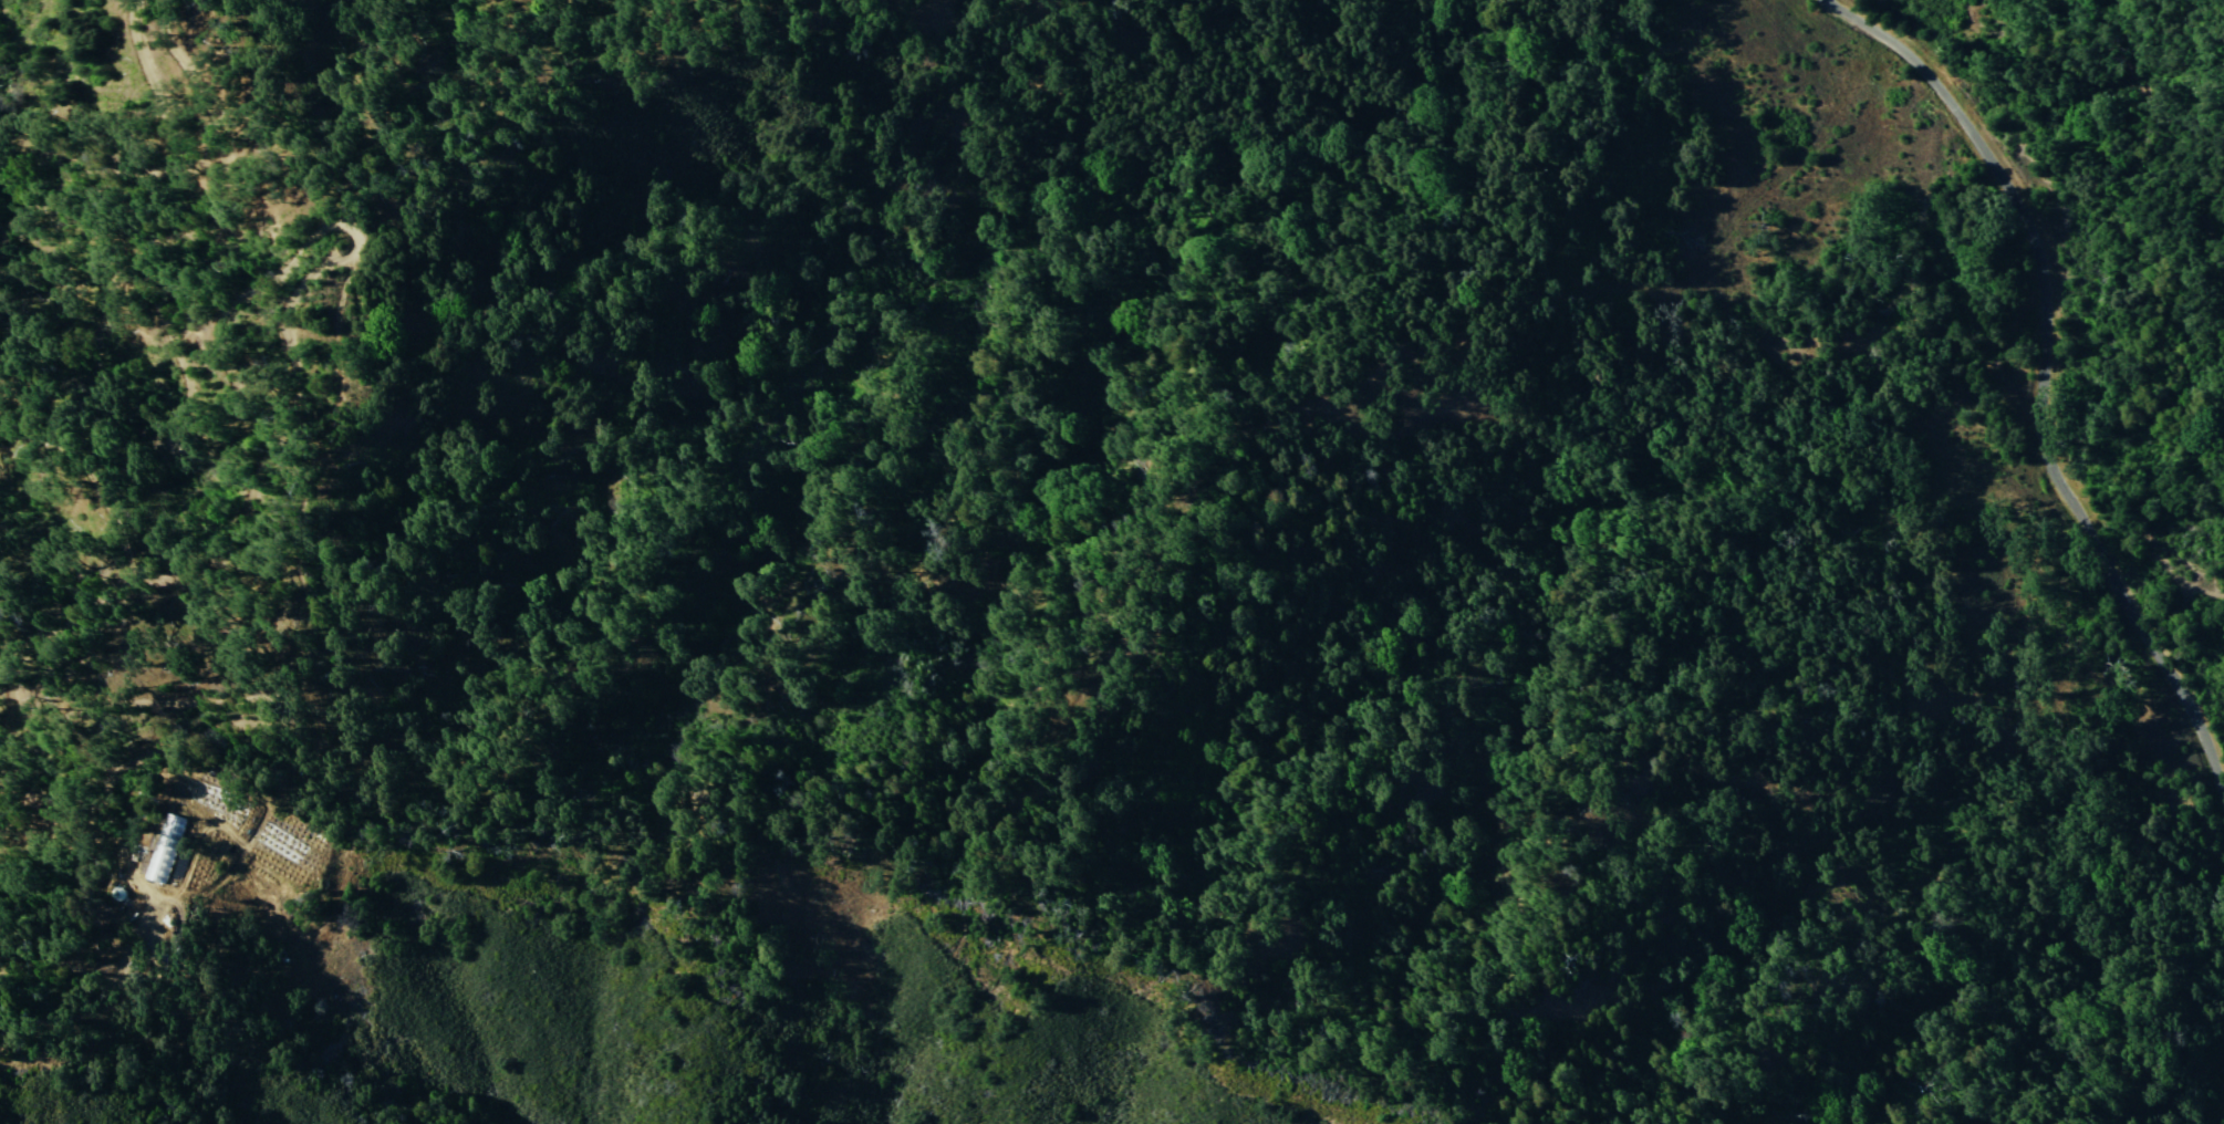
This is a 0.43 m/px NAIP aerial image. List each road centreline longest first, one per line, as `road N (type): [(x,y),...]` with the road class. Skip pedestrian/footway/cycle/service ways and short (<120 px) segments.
road 1 (tertiary): [(2223,776),(2185,686),(2052,450),(2050,289),(2020,197),(1935,76),(1834,0)]

